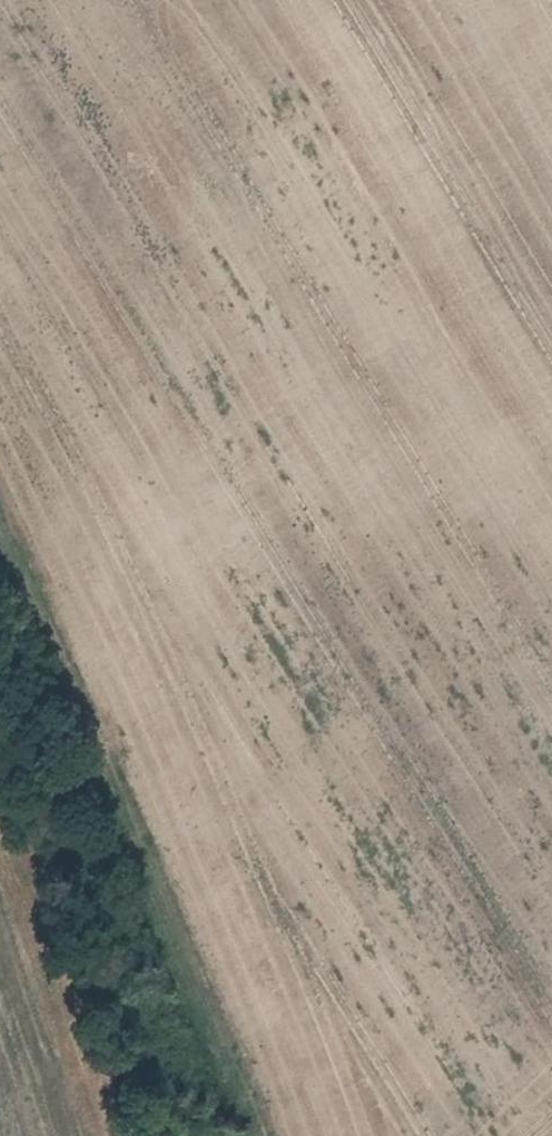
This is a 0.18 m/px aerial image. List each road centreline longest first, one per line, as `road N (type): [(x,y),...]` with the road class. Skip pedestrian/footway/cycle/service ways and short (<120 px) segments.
road 1 (track): [(0,670),(177,1036),(212,1135)]

